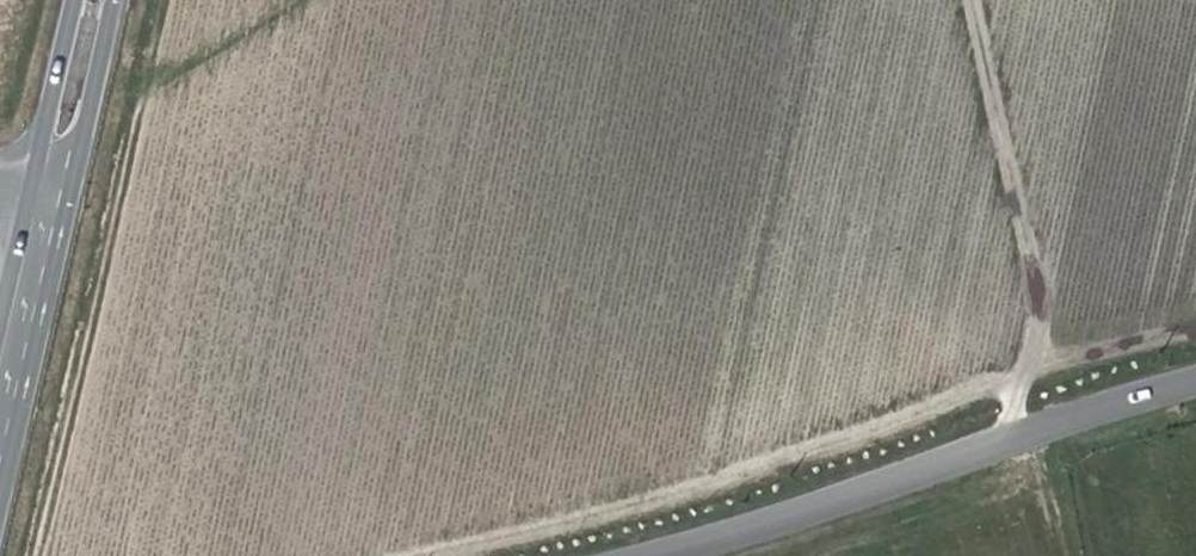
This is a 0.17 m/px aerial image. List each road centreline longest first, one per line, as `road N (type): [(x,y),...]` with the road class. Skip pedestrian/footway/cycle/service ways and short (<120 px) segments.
road 1 (residential): [(1195,388),(1077,417),(673,555)]
road 2 (track): [(981,0),(1077,417)]
road 3 (secondary): [(0,415),(51,198)]
road 4 (secondary): [(51,198),(96,0)]

